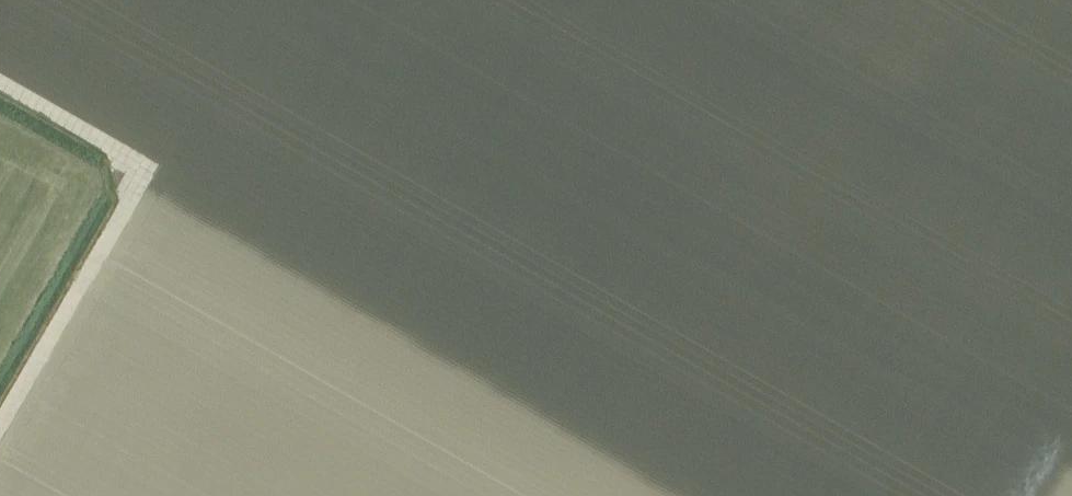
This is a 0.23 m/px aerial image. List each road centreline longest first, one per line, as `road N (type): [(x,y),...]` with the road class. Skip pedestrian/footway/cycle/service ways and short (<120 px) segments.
road 1 (track): [(0,85),(147,168),(0,424)]

